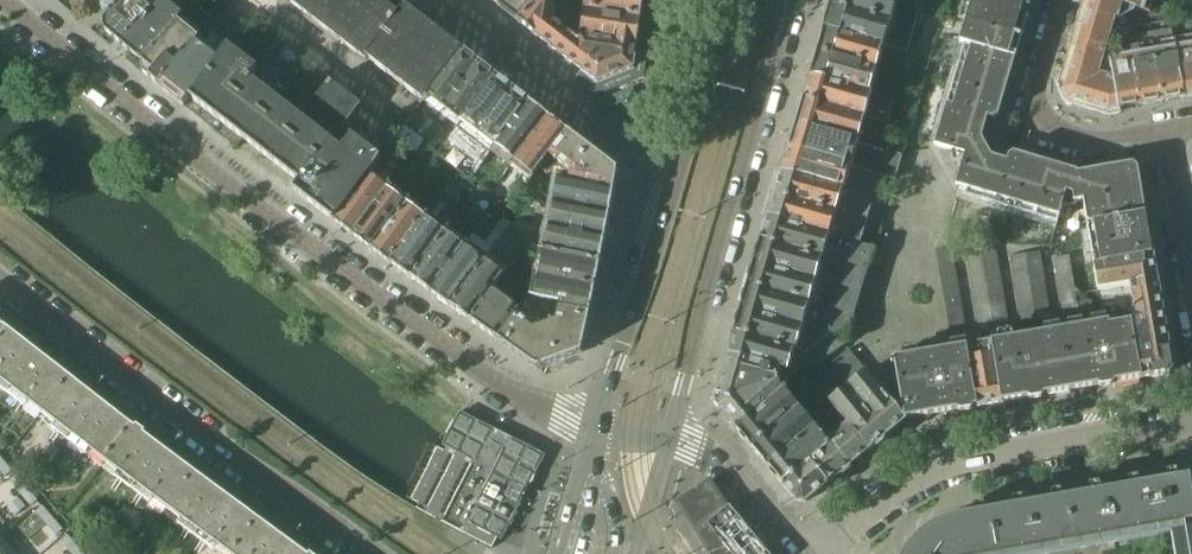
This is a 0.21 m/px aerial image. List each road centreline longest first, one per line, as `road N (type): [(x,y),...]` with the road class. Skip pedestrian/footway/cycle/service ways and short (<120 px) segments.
road 1 (residential): [(596,431),(522,400),(382,305),(0,0)]
road 2 (residential): [(0,275),(377,553)]
road 3 (tertiary): [(670,437),(790,0)]
road 4 (tertiary): [(728,0),(596,431)]
road 5 (residential): [(812,553),(927,466),(1191,421)]
road 6 (residential): [(1063,0),(1029,117),(1079,139),(1167,128)]
road 7 (tertiary): [(800,553),(713,463),(670,437)]
road 8 (residential): [(1191,273),(1167,128)]
road 9 (tertiary): [(596,431),(562,553)]
road 10 (tertiary): [(614,553),(596,431)]
road 11 (tertiary): [(636,553),(670,437)]

